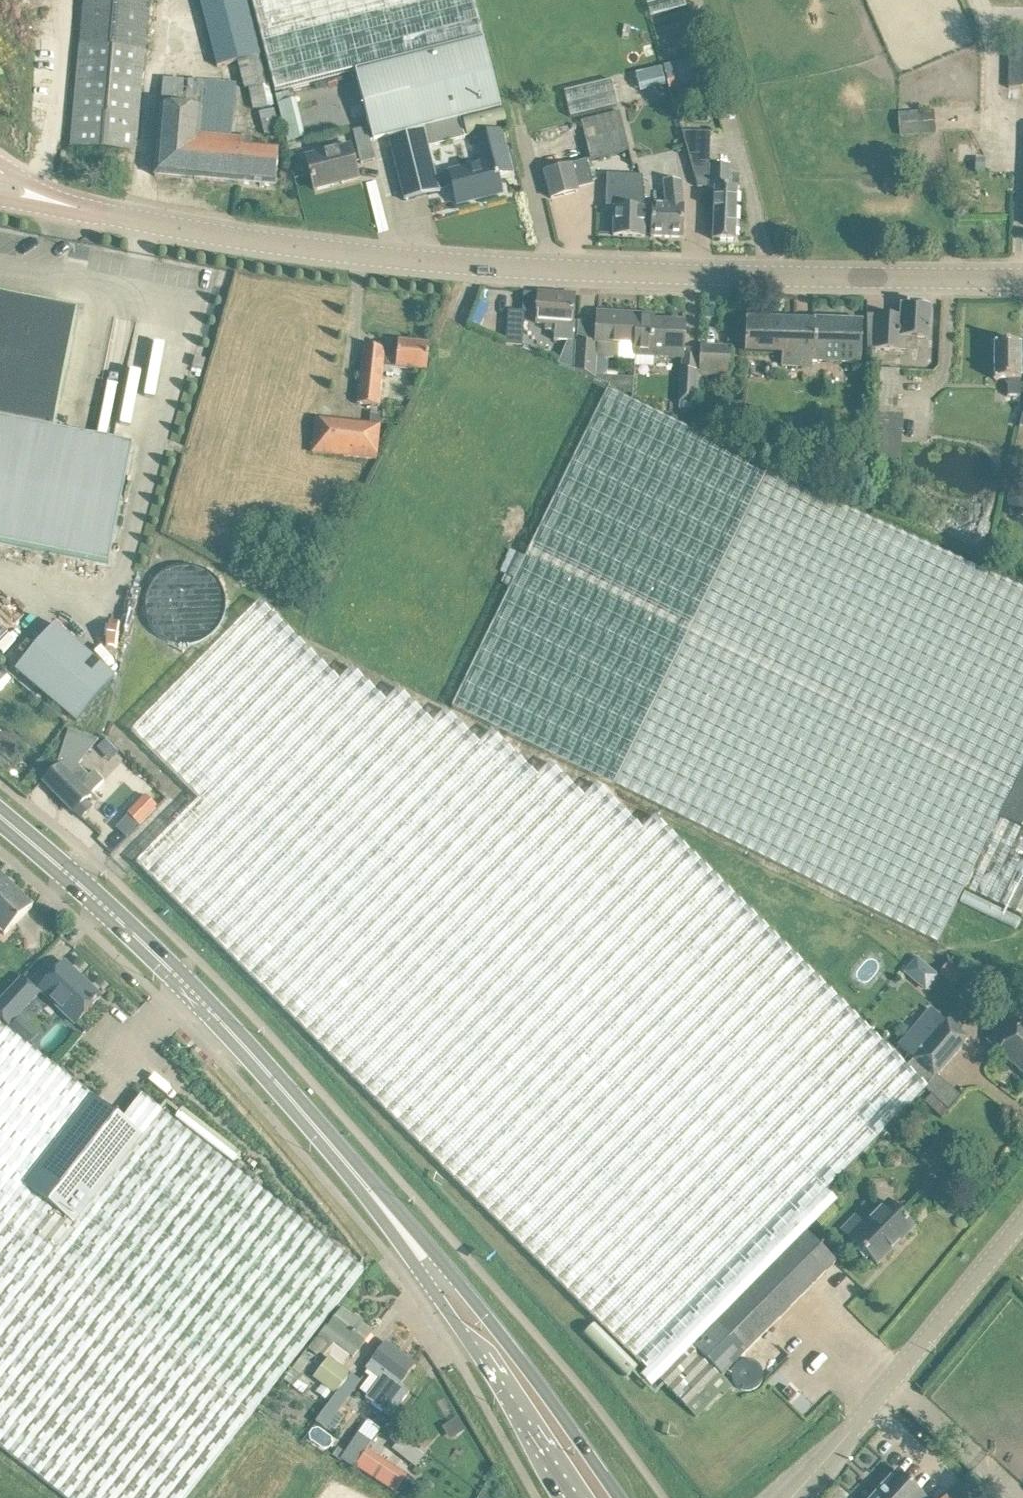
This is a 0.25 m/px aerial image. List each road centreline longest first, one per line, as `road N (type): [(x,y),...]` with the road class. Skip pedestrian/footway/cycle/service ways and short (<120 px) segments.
road 1 (tertiary): [(1022,277),(465,264),(207,233),(61,202)]
road 2 (primary): [(400,1228),(224,1024),(0,818)]
road 3 (unclassified): [(793,1497),(1022,1215)]
road 4 (primary): [(620,1497),(523,1362),(434,1256),(400,1228)]
road 5 (primary): [(400,1228),(419,1270),(571,1497)]

